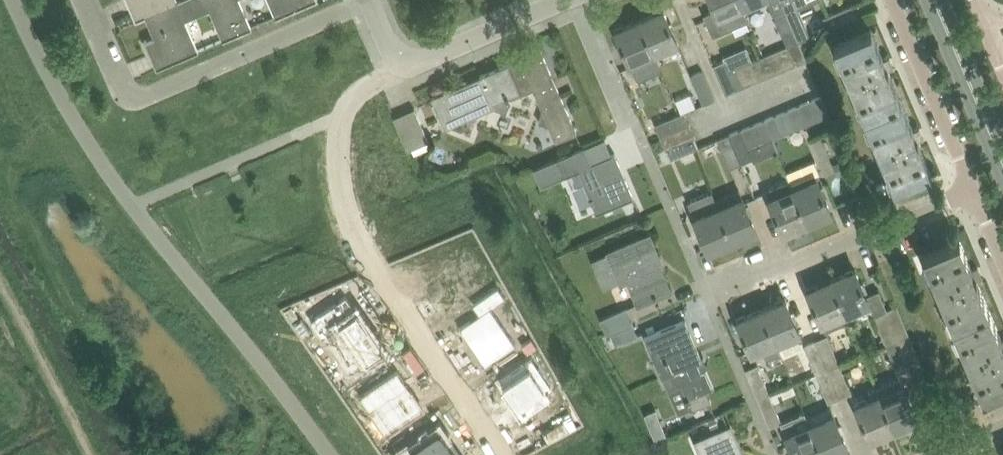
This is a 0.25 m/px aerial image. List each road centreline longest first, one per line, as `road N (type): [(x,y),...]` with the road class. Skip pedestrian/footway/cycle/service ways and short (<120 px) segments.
road 1 (residential): [(392,47),(340,113),(345,207),(365,258),(498,454)]
road 2 (residential): [(90,0),(135,98),(370,1)]
road 3 (residential): [(714,303),(983,186)]
road 4 (residential): [(898,0),(983,186)]
road 5 (secondary): [(1002,163),(935,0)]
road 6 (residential): [(405,59),(429,58),(566,0)]
road 7 (residential): [(575,0),(628,119)]

